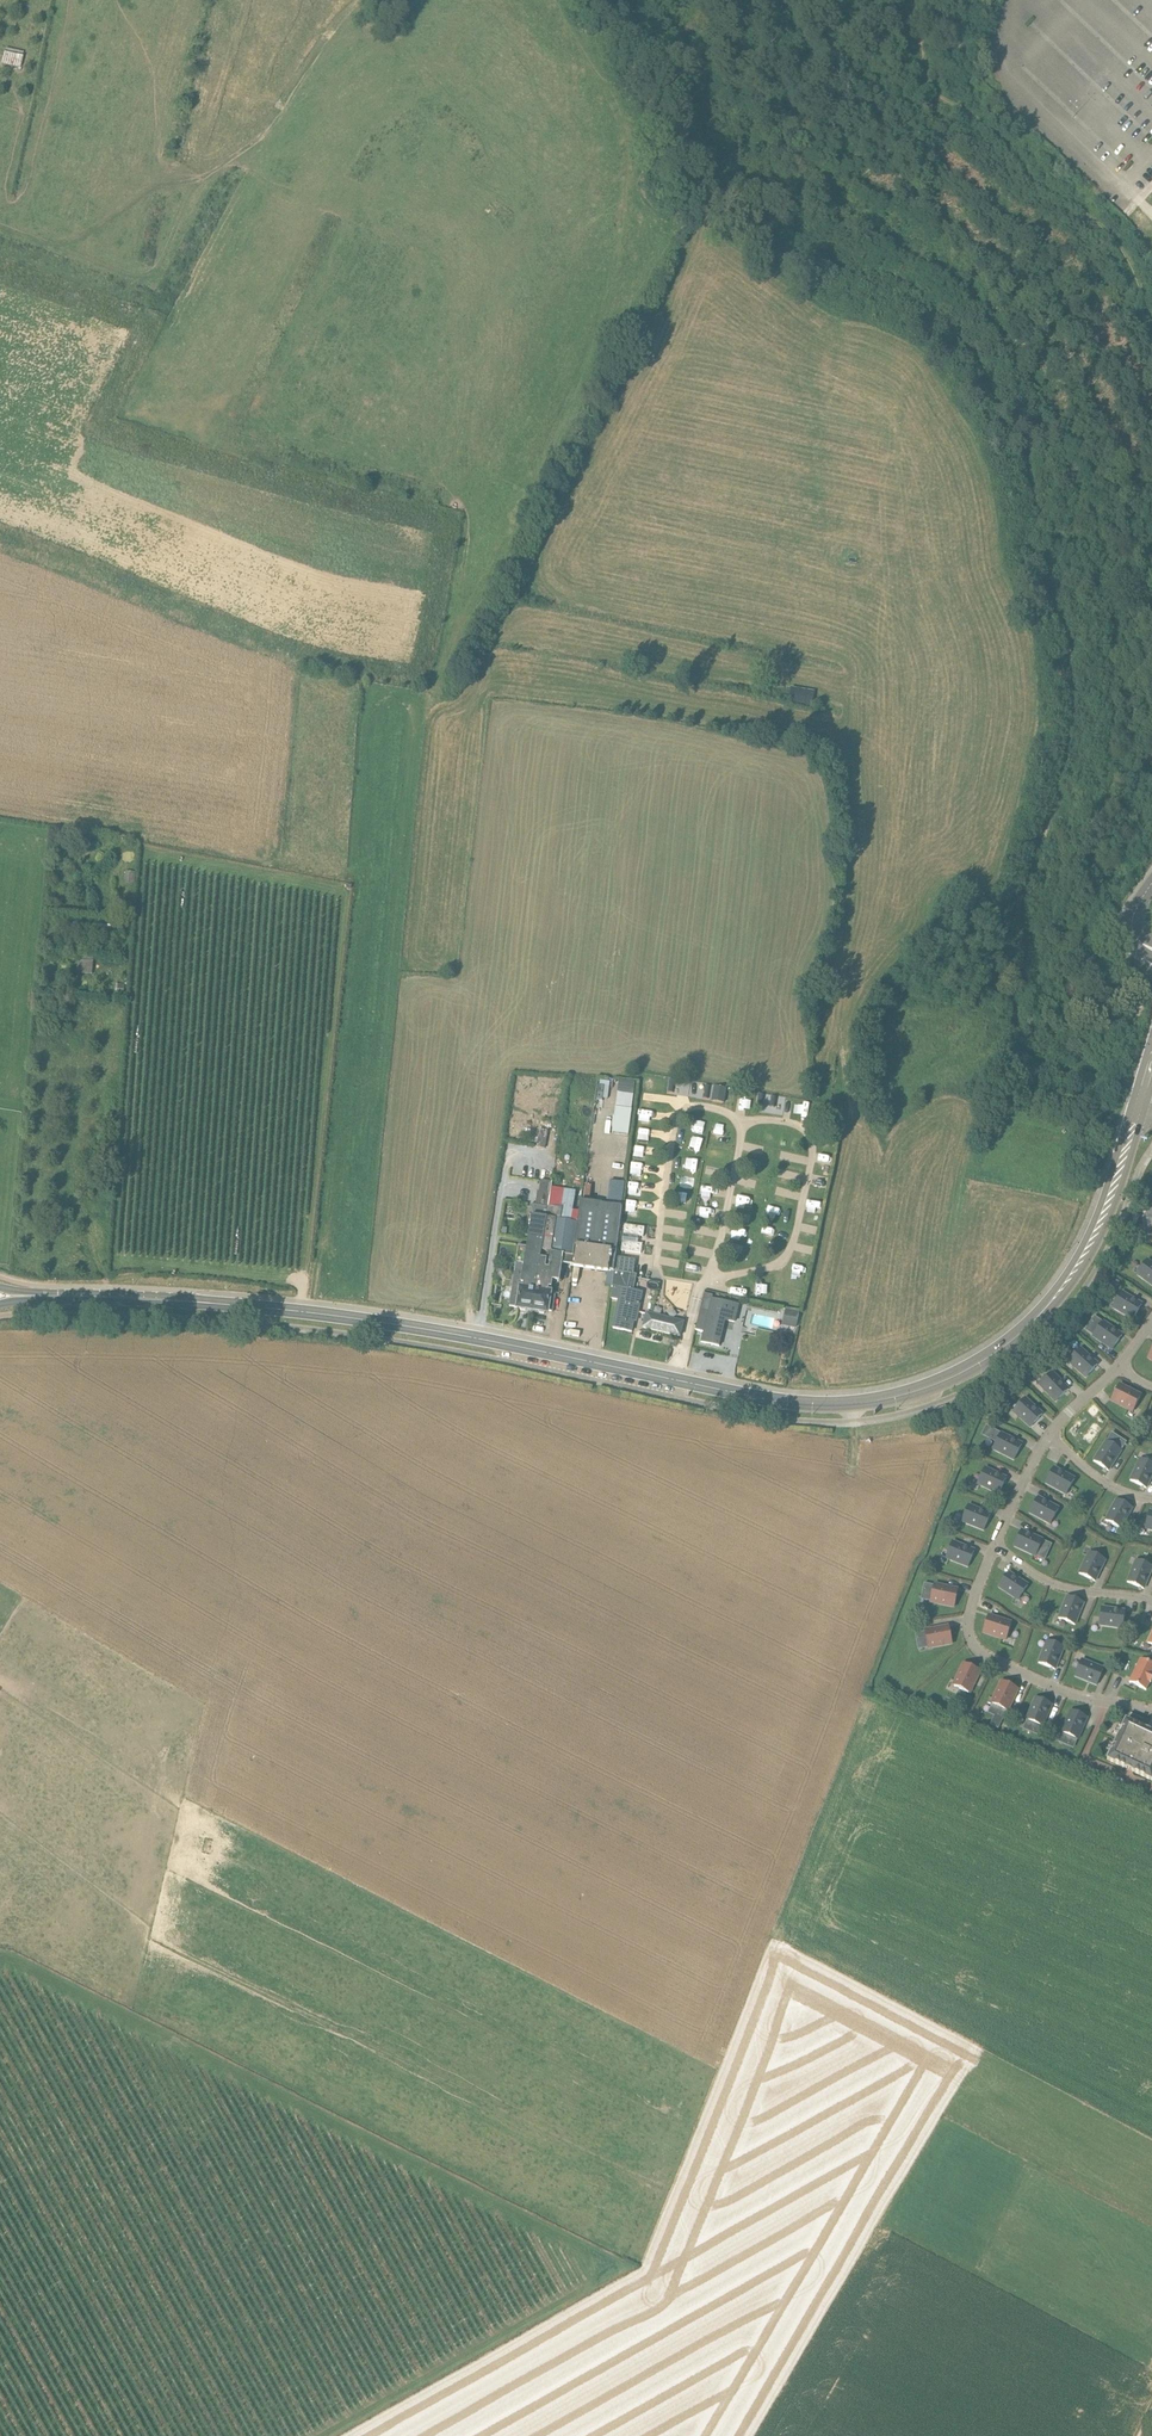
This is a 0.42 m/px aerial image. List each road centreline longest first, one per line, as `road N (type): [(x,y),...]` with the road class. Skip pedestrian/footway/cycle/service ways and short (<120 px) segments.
road 1 (secondary): [(1151,1063),(1107,1208),(1064,1286),(986,1359),(891,1398),(786,1402),(476,1338),(282,1309),(0,1296)]
road 2 (track): [(817,258),(785,246),(746,181),(708,143),(700,95),(643,31),(629,0)]

